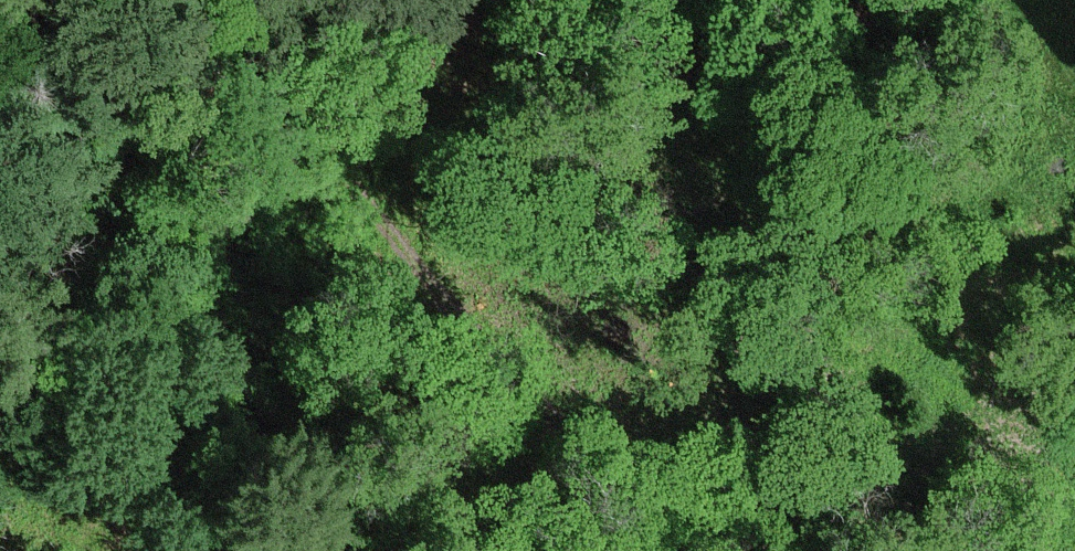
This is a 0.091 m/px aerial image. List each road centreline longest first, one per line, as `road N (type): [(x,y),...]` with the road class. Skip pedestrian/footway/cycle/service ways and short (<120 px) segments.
road 1 (track): [(345,0),(322,11),(296,42),(302,109),(352,201),(448,288),(618,550)]
road 2 (track): [(962,0),(945,68),(882,114),(754,99),(517,18),(430,0)]

